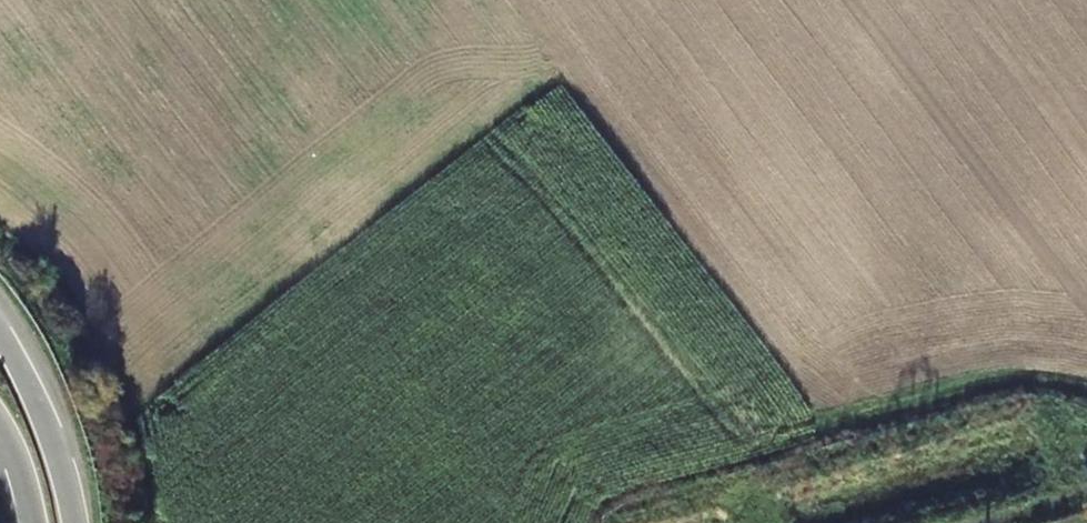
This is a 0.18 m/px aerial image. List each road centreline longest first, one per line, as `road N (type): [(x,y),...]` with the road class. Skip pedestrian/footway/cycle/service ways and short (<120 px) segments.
road 1 (trunk): [(75,522),(44,428),(0,329)]

